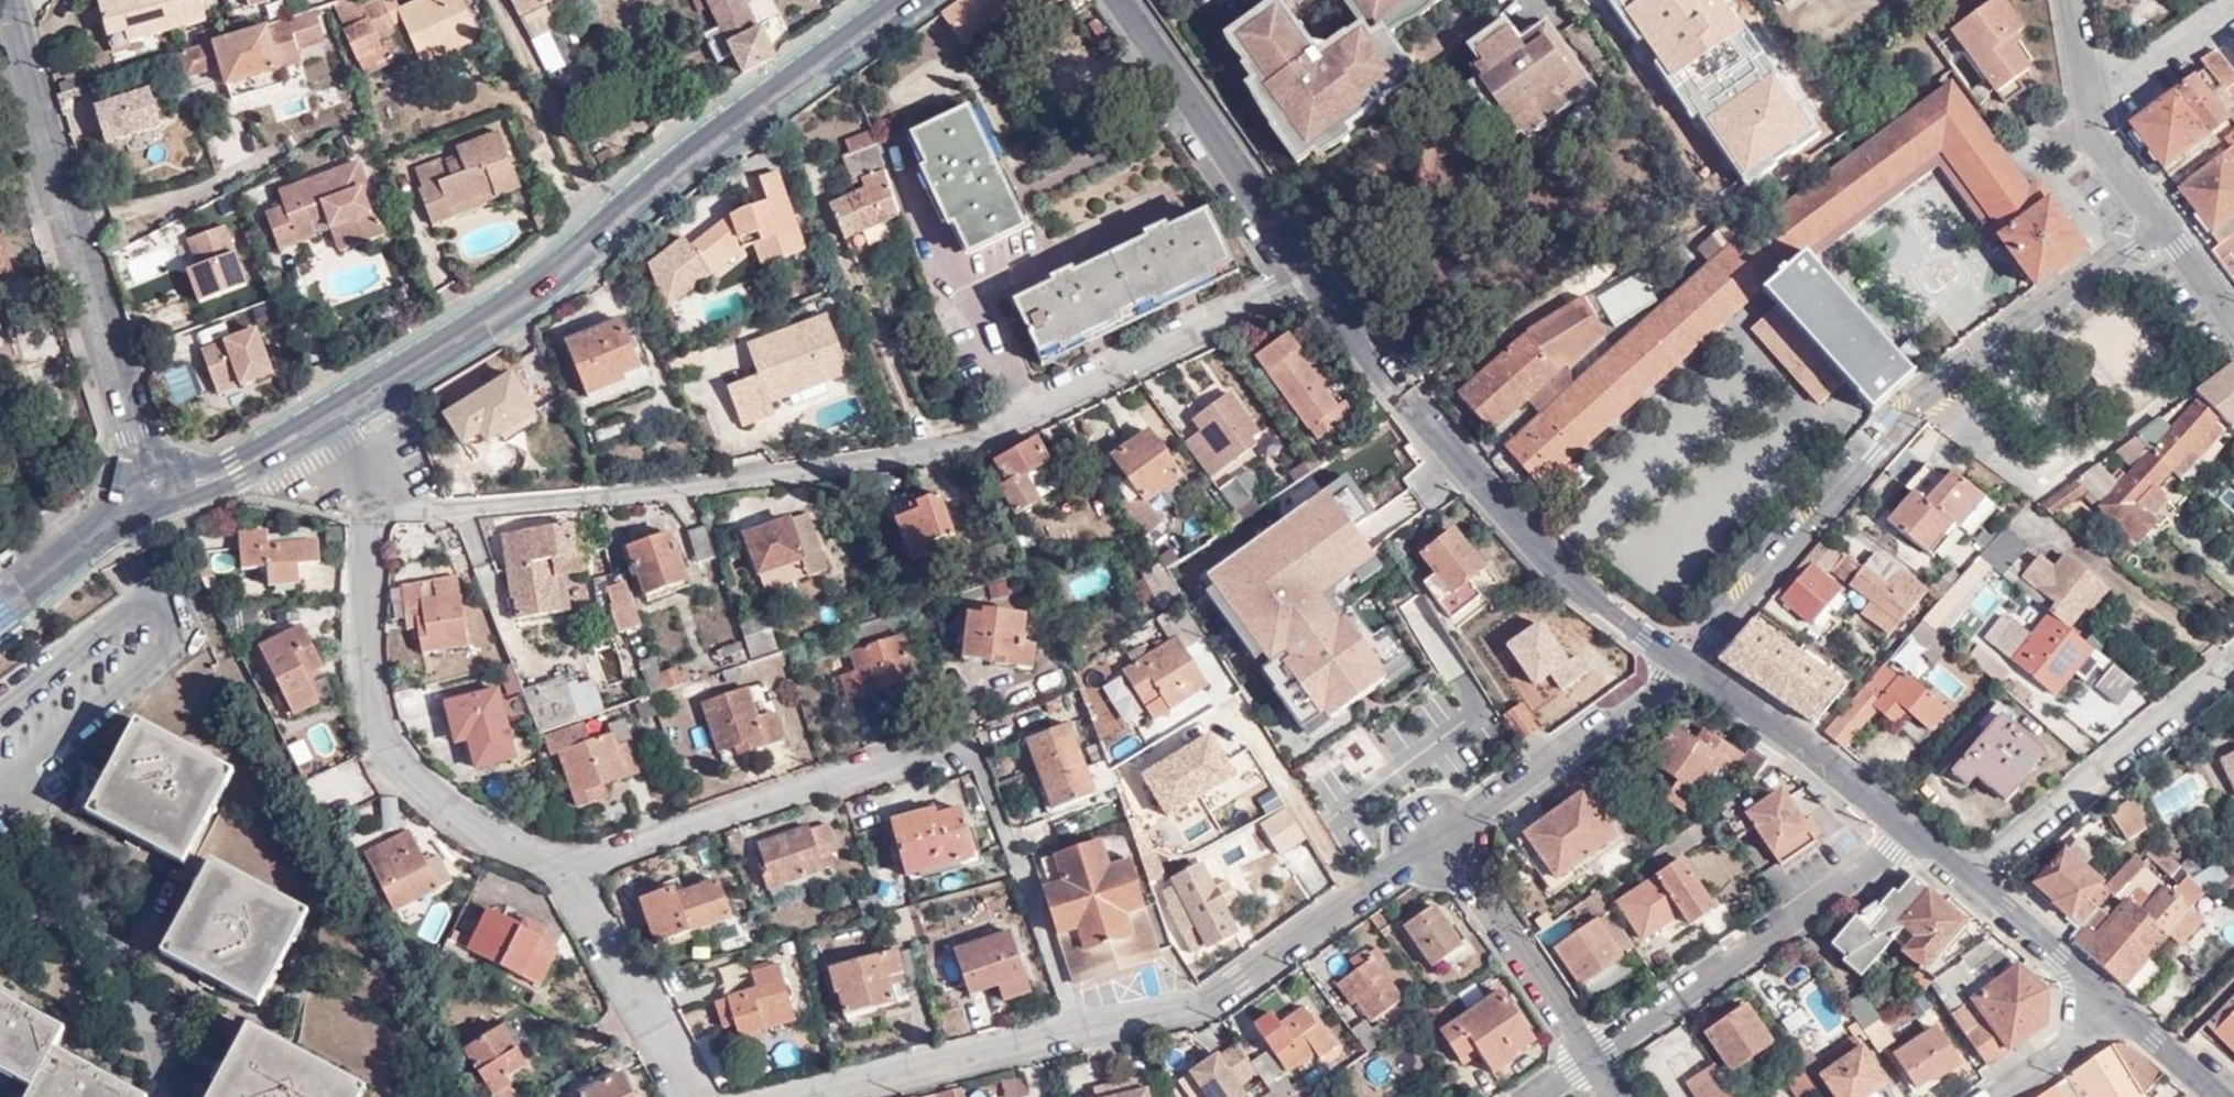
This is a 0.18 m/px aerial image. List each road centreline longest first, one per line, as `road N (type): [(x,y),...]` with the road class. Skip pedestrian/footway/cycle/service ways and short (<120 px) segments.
road 1 (residential): [(365,506),(450,514),(723,487),(974,447),(1311,280)]
road 2 (secondary): [(307,427),(545,286),(633,206),(908,0)]
road 3 (residential): [(819,1096),(1208,1003),(1439,839)]
road 4 (residential): [(2155,232),(1902,408),(1682,663)]
road 5 (tertiary): [(1311,280),(1516,524),(1569,577),(1682,663)]
road 6 (residential): [(8,0),(153,484)]
road 7 (residential): [(365,506),(355,584),(357,667),(383,754),(434,810),(561,872)]
road 8 (residential): [(561,872),(968,743)]
road 9 (residential): [(1591,1061),(1912,833)]
road 10 (residential): [(1965,876),(2233,666)]
road 11 (tertiary): [(1120,0),(1311,280)]
road 12 (residential): [(1439,839),(1682,663)]
road 13 (tertiary): [(1682,663),(1814,751),(1912,833)]
road 14 (residential): [(1591,1061),(1439,839)]
road 15 (residential): [(561,872),(682,1096)]
road 16 (tertiary): [(1965,876),(2119,1009)]
road 17 (secondary): [(0,608),(153,484)]
road 18 (residential): [(2233,3),(2085,112)]
road 19 (secondary): [(153,484),(235,470),(307,427)]
road 20 (residential): [(2119,1009),(1991,1096)]
road 21 (residential): [(2085,112),(2096,152),(2155,232)]
road 22 (tertiary): [(2119,1009),(2218,1096)]
road 23 (residential): [(2155,232),(2233,331)]

